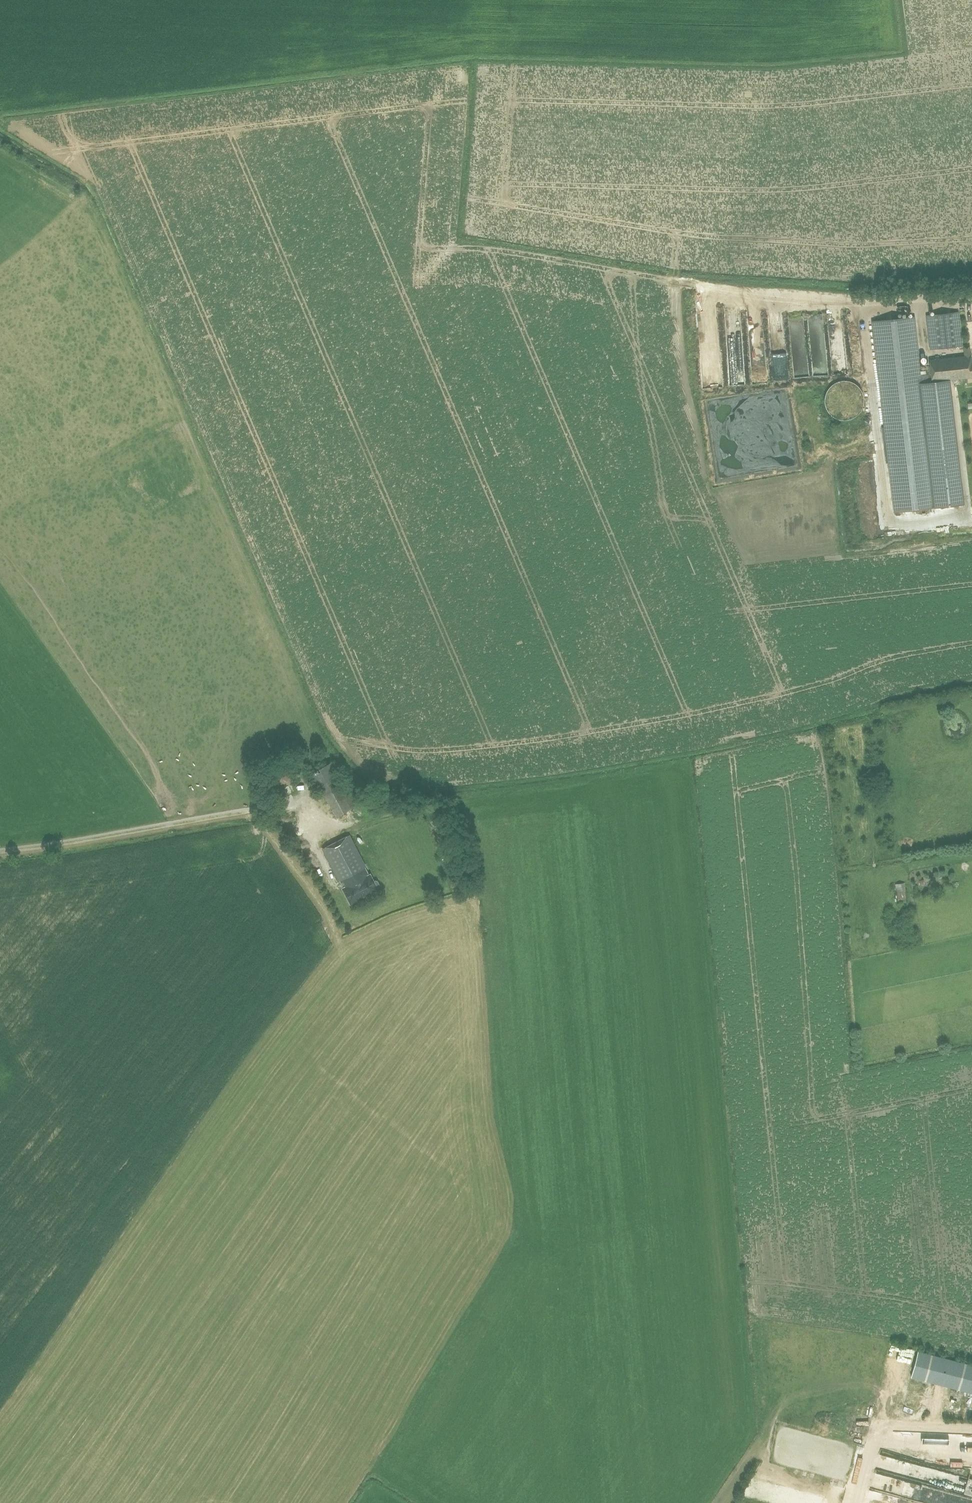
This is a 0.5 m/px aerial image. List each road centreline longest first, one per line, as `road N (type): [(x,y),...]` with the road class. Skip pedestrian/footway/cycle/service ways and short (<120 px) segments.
road 1 (unclassified): [(264,807),(0,851)]

